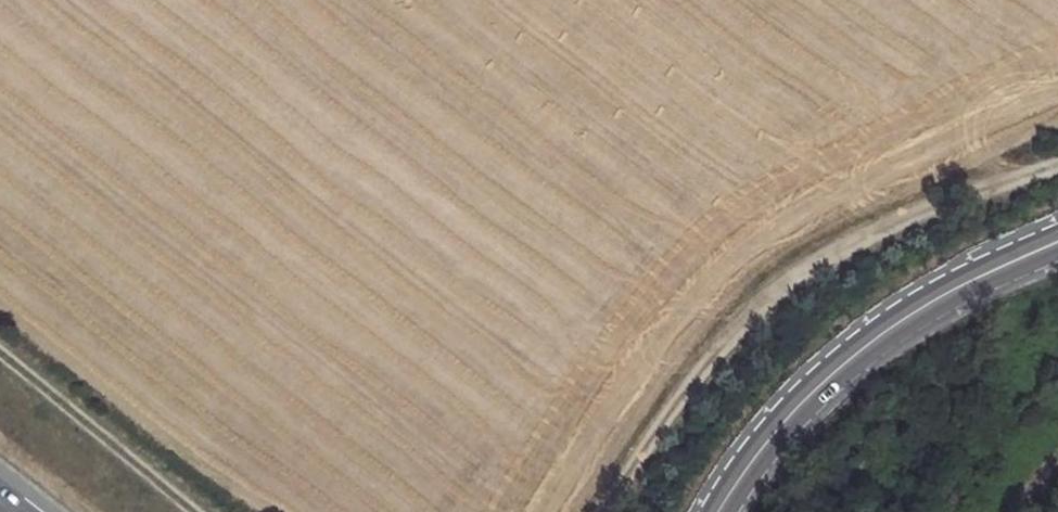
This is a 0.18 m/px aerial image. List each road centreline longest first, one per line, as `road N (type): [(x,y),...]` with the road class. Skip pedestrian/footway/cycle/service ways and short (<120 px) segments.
road 1 (track): [(605,511),(714,348),(778,289),(849,241),(1057,167)]
road 2 (secondary): [(727,511),(754,467),(821,394),(910,324),(1057,252)]
road 3 (track): [(0,348),(197,511)]

